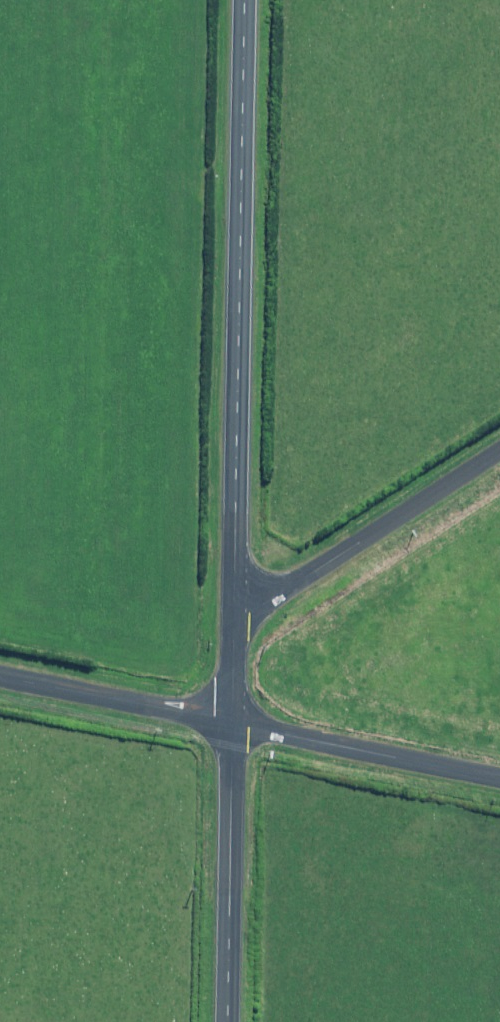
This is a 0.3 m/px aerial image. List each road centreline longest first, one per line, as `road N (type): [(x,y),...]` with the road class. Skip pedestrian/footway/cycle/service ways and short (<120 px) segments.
road 1 (tertiary): [(235,610),(246,0)]
road 2 (unclassified): [(235,610),(253,611),(499,450)]
road 3 (tertiary): [(233,724),(227,1021)]
road 4 (unclassified): [(233,724),(499,777)]
road 5 (unclassified): [(0,677),(233,724)]

